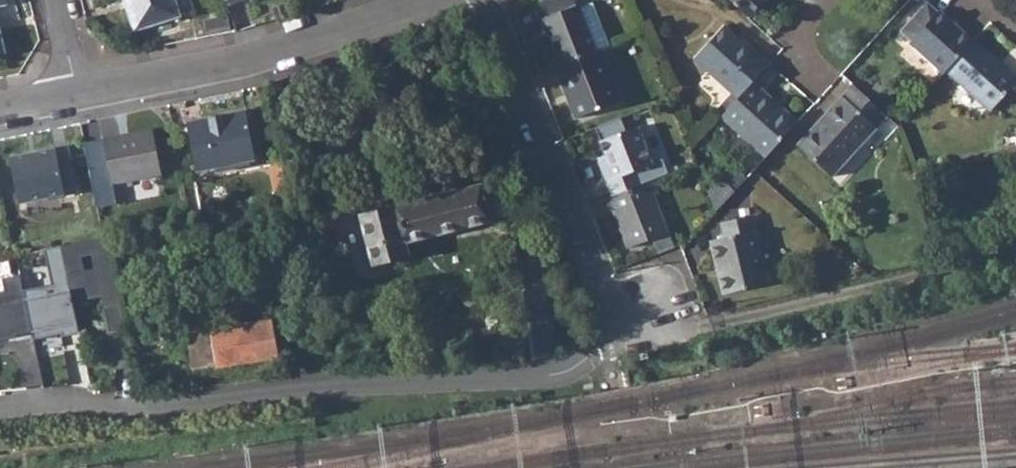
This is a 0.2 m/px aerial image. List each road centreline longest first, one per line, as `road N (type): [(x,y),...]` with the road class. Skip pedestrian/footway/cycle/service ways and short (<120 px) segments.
road 1 (residential): [(0,407),(154,406),(300,387),(568,374),(612,354),(606,327)]
road 2 (residential): [(78,95),(262,57),(447,0)]
road 3 (residential): [(484,0),(606,327)]

